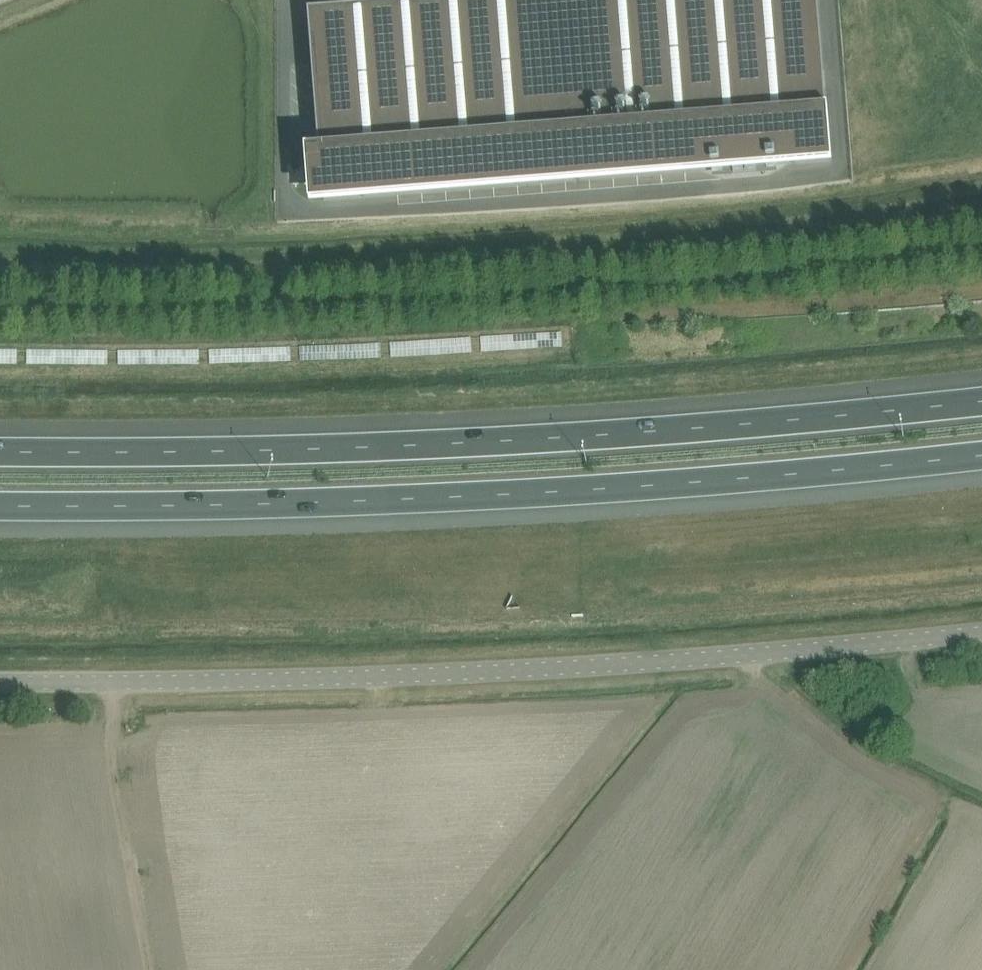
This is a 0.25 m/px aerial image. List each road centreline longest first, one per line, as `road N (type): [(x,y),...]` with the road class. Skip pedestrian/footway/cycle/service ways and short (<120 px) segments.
road 1 (unclassified): [(0,684),(389,681),(981,635)]
road 2 (motorway): [(981,403),(583,437),(243,451),(0,450)]
road 3 (motorway): [(0,506),(466,497),(981,456)]

